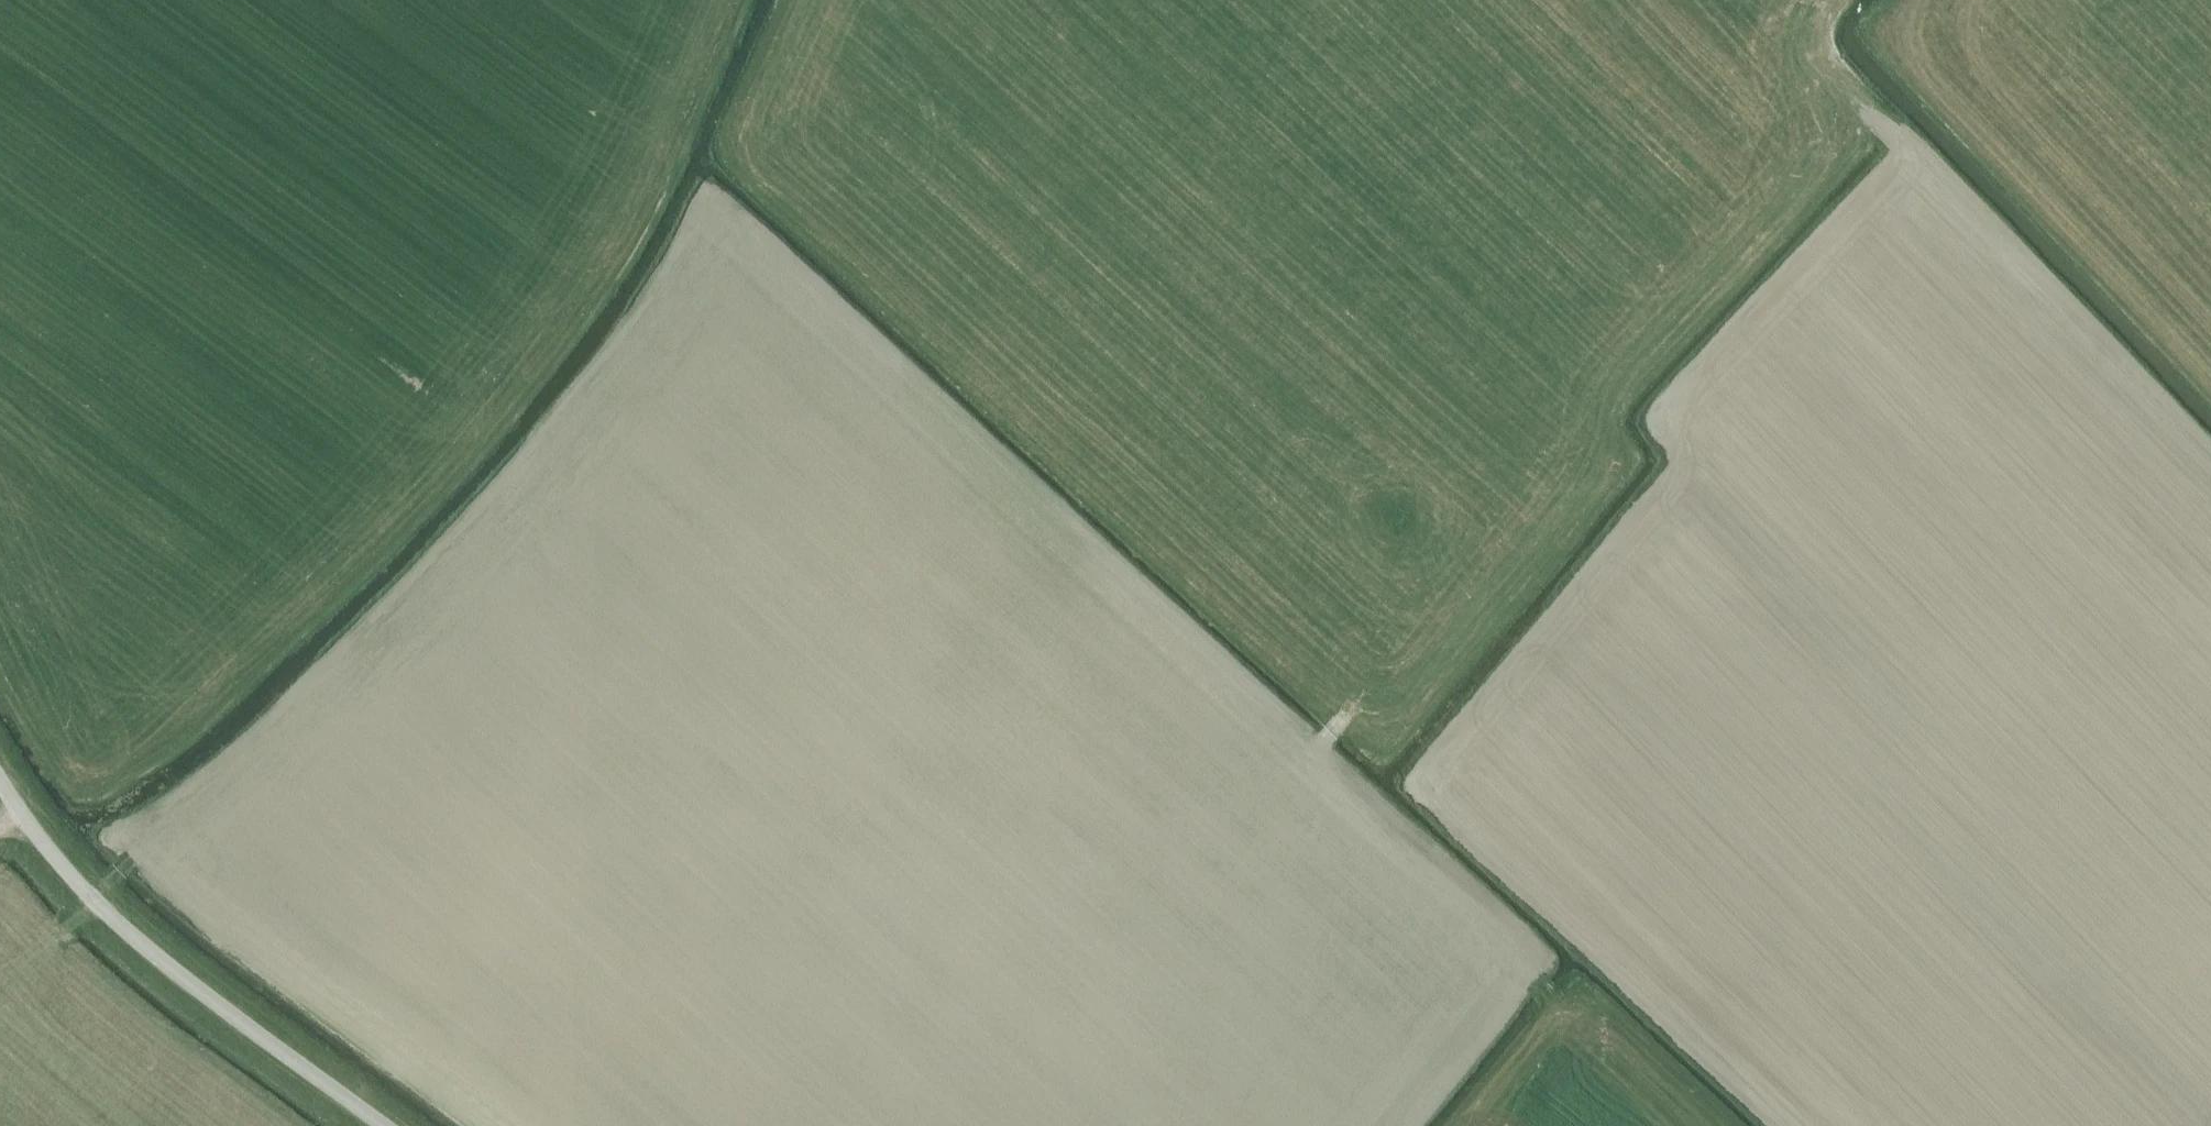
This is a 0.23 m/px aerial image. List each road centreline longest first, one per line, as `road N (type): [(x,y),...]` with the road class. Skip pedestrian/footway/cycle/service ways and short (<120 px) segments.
road 1 (unclassified): [(382,1125),(159,961),(61,863),(0,768)]

